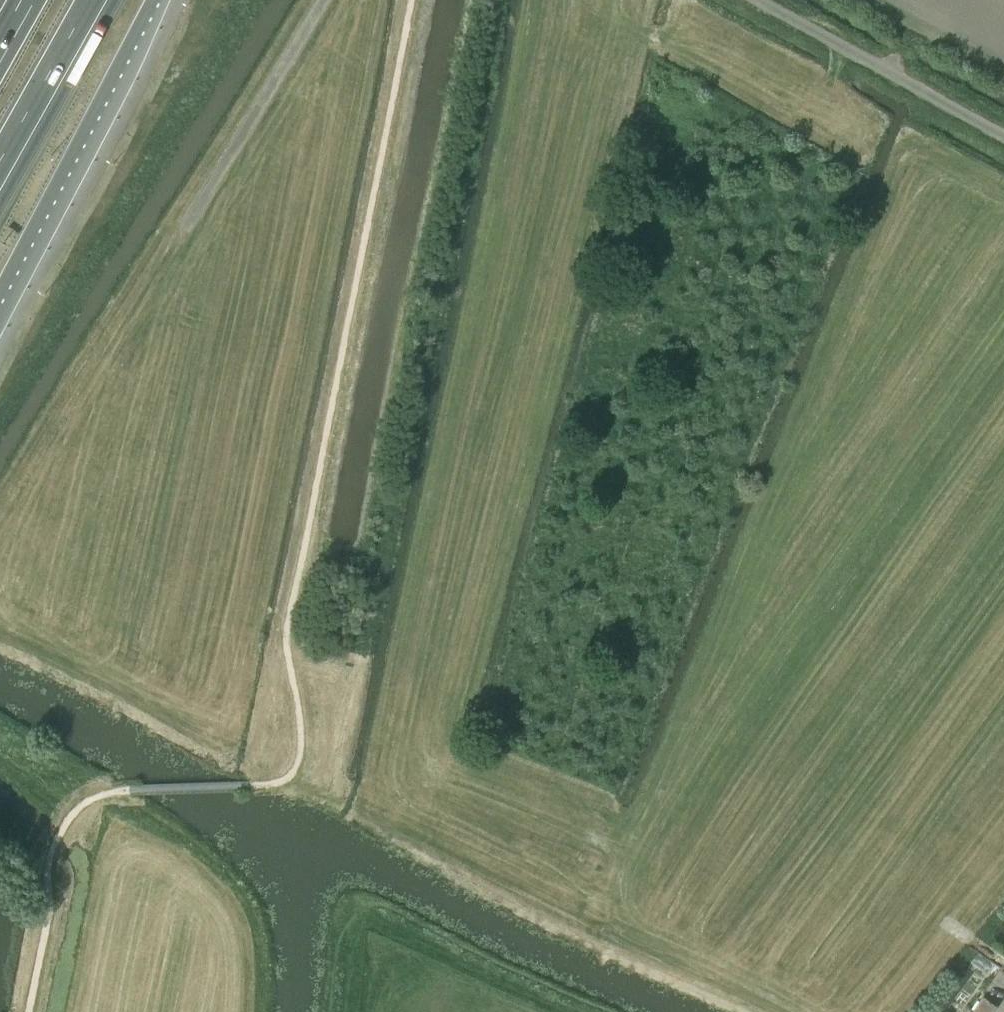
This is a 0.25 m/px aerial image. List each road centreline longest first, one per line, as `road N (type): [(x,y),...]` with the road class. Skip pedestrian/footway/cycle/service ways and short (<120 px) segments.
road 1 (motorway): [(0,290),(153,0)]
road 2 (unclassified): [(1003,136),(757,0)]
road 3 (track): [(181,233),(323,0)]
road 4 (motorway): [(0,170),(96,0)]

